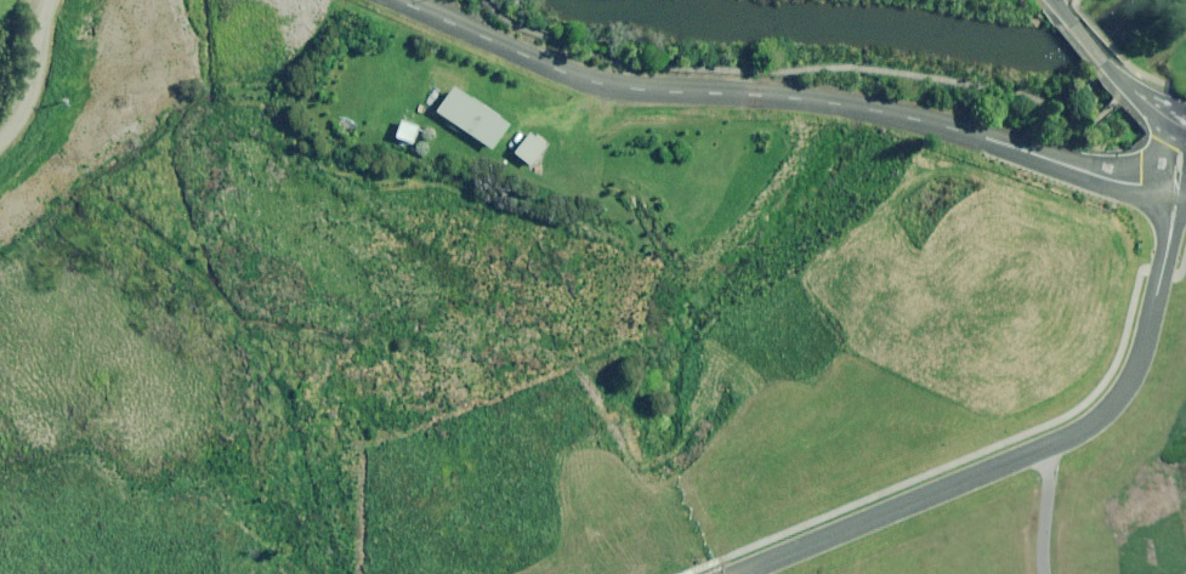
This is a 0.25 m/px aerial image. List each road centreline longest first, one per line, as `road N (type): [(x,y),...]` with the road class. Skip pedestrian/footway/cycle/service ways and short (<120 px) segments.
road 1 (residential): [(1183,129),(1177,192),(817,102),(634,94),(399,0)]
road 2 (tertiary): [(1054,0),(1102,63),(1183,129)]
road 3 (unclassified): [(49,0),(24,104),(0,140)]

